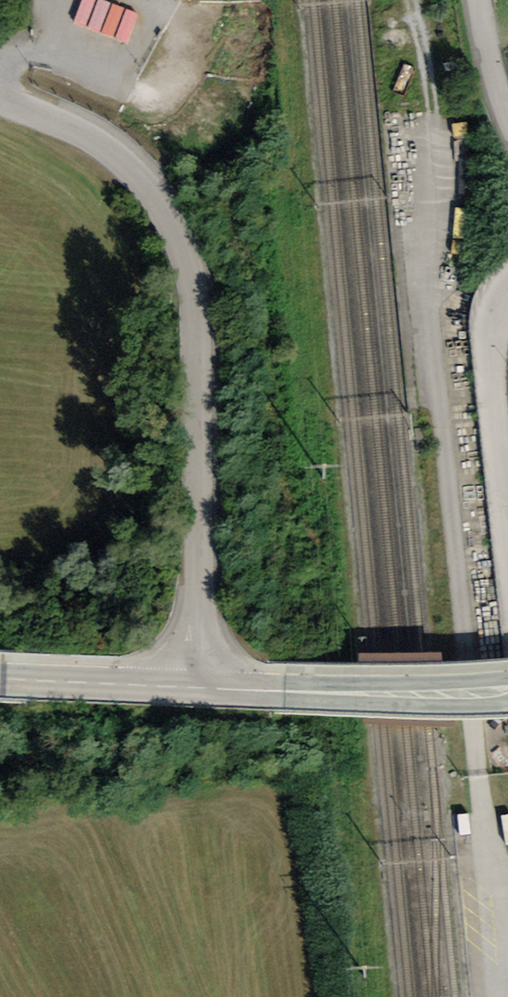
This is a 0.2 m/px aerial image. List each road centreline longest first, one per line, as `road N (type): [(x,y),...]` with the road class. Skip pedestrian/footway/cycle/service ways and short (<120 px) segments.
road 1 (unclassified): [(0,99),(117,157),(144,180),(177,232),(201,370),(203,686)]
road 2 (tertiary): [(203,686),(507,688)]
road 3 (unclassified): [(507,291),(489,348),(507,565)]
road 4 (tertiary): [(0,677),(203,686)]

